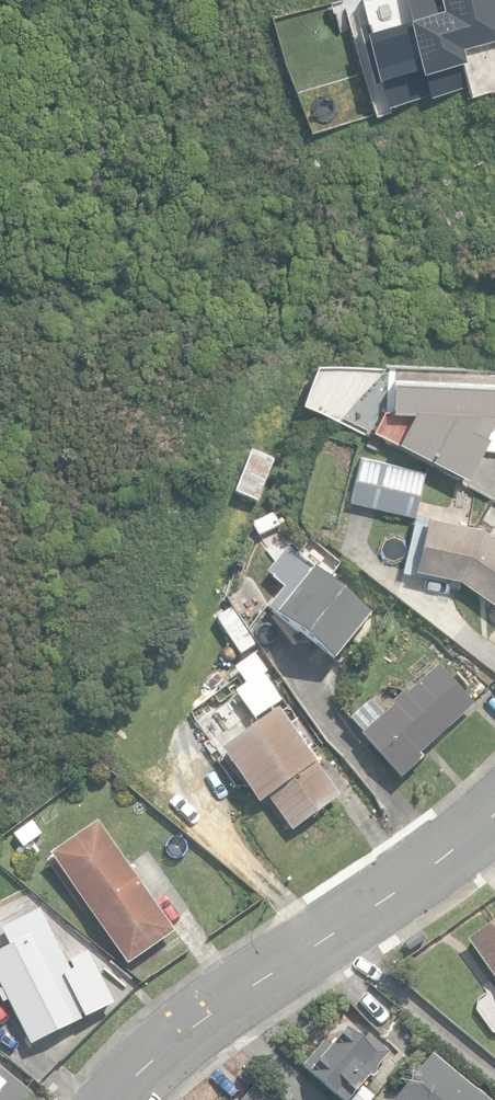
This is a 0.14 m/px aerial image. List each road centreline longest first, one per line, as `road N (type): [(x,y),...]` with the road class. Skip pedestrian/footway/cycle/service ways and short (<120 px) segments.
road 1 (tertiary): [(111,1099),(152,1051),(494,816)]

